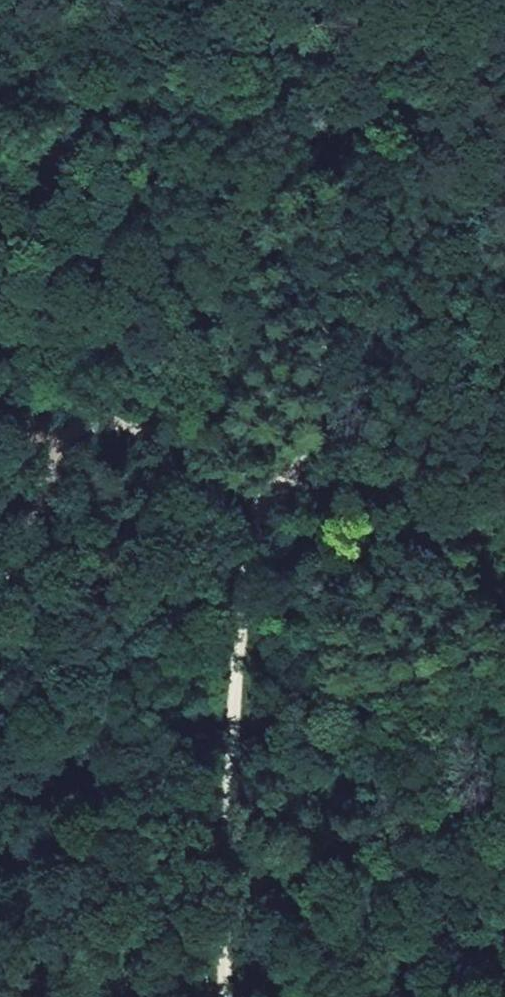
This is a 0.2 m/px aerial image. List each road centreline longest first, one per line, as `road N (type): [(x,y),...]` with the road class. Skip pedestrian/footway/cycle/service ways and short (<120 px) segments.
road 1 (track): [(276,474),(353,487),(386,61),(451,0)]
road 2 (track): [(276,474),(245,586),(234,699),(228,996)]
road 3 (track): [(0,631),(44,501),(80,435),(101,420),(276,474)]

